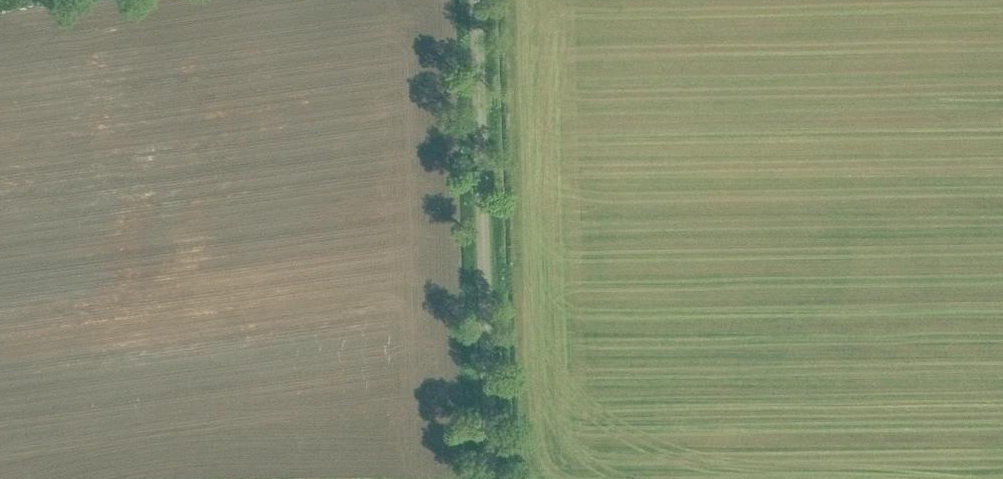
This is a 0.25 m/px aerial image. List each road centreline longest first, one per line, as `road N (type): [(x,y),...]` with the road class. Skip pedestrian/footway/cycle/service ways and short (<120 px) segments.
road 1 (unclassified): [(490,478),(475,0)]

